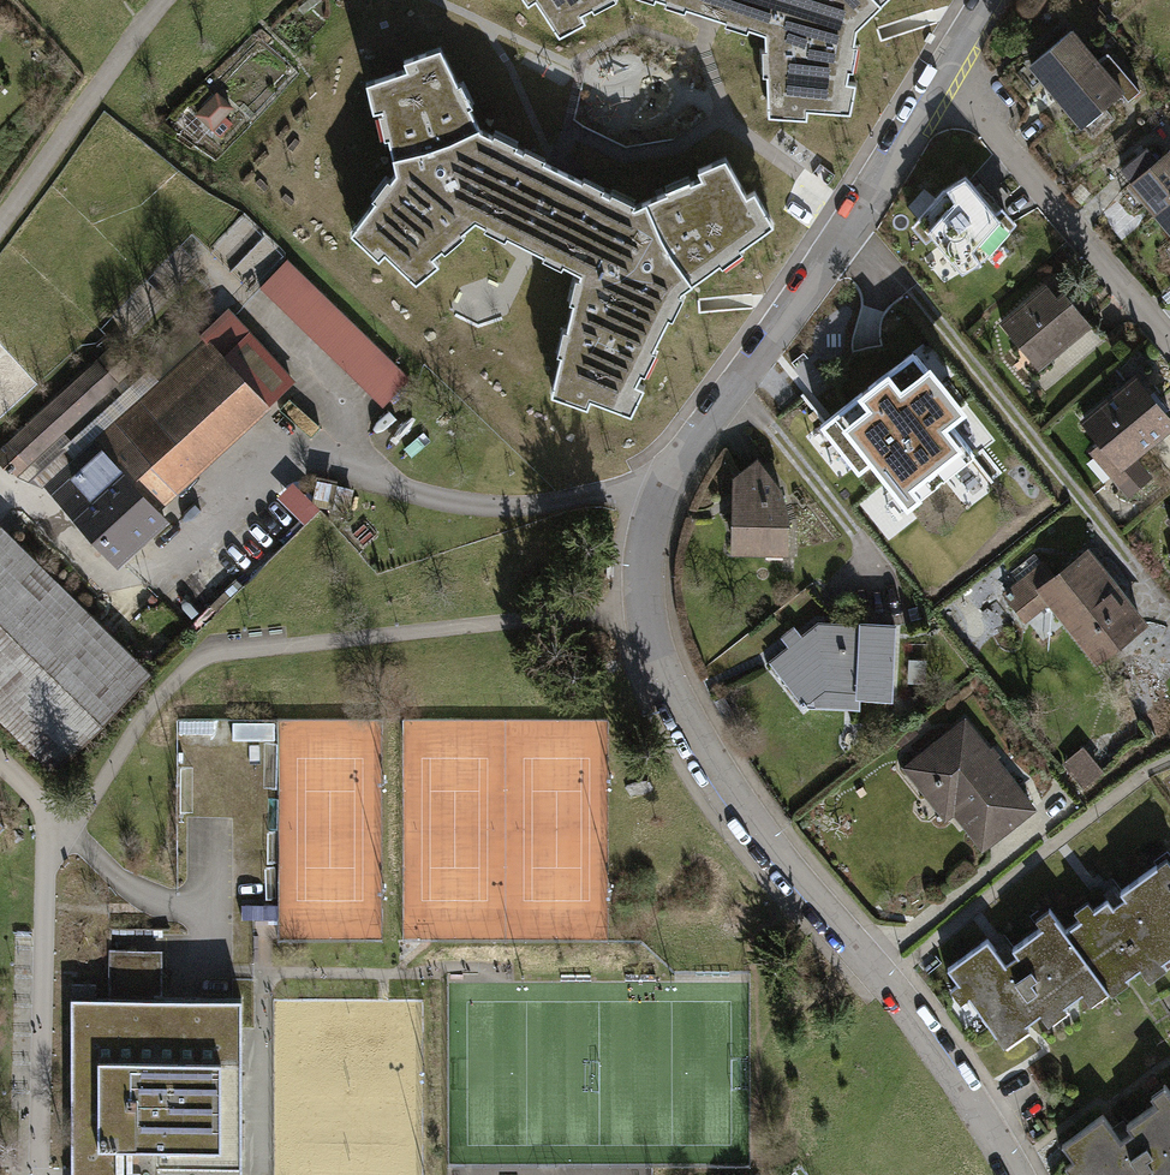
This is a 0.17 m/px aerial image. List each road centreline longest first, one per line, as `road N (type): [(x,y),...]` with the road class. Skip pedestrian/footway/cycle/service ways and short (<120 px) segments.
road 1 (residential): [(661,504),(646,585),(660,662),(681,711),(771,851),(930,1040),(1013,1174)]
road 2 (residential): [(945,77),(848,240),(661,504)]
road 3 (unclassified): [(335,439),(413,492),(458,503),(617,494),(661,504)]
road 4 (residential): [(1169,338),(945,77)]
road 5 (residential): [(164,0),(0,218)]

